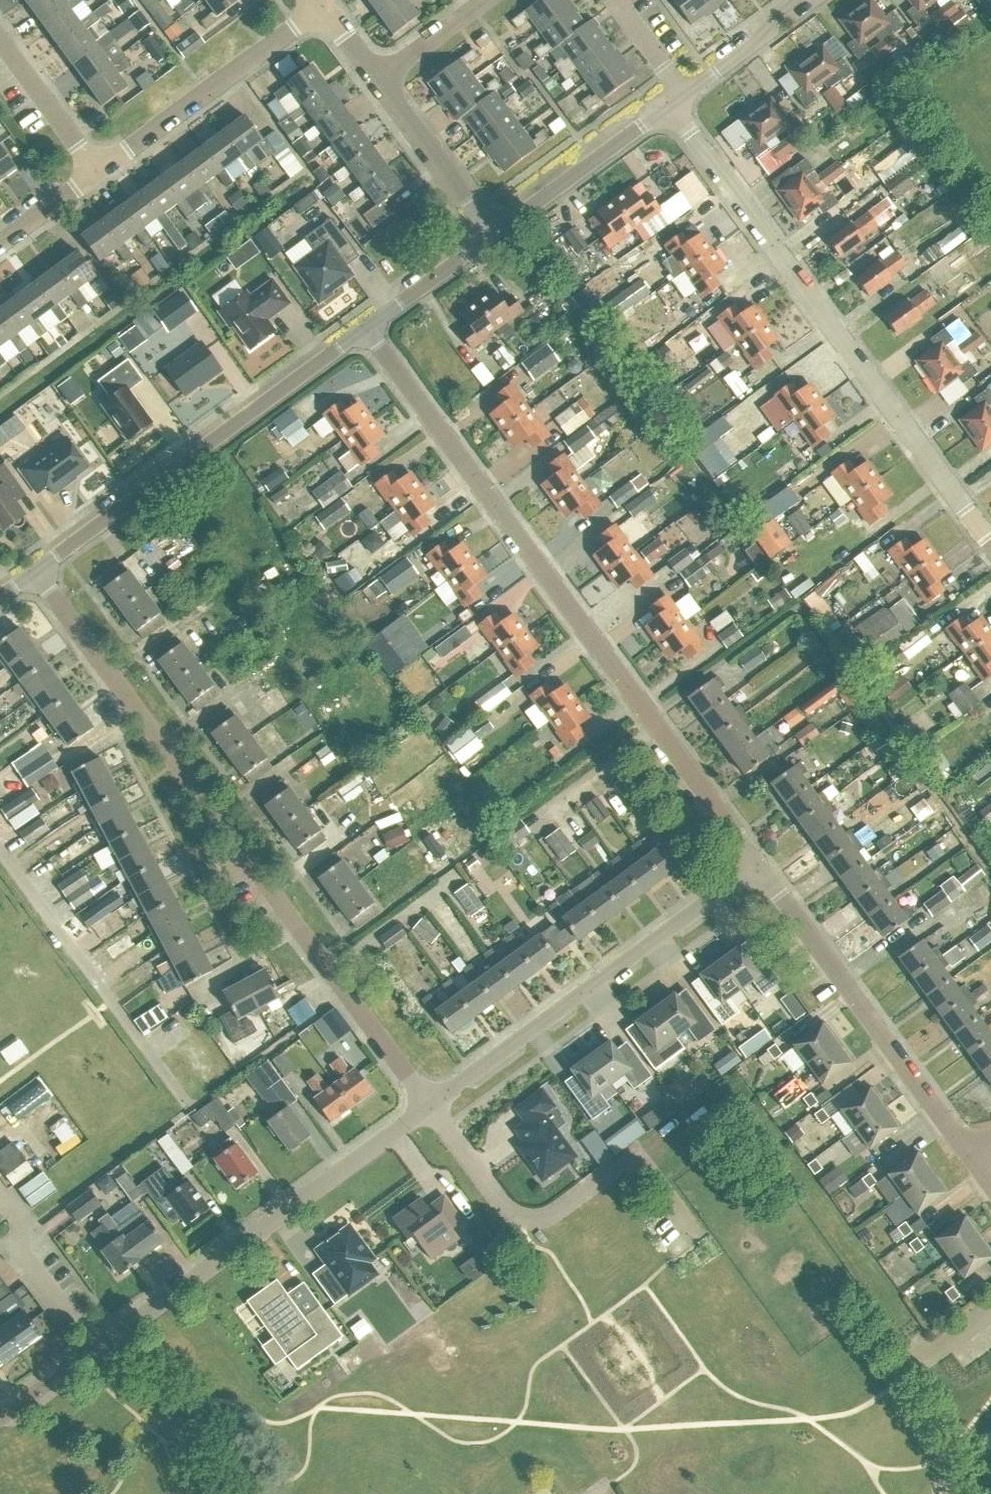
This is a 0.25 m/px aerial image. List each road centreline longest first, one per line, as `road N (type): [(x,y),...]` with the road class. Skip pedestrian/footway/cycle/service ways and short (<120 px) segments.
road 1 (residential): [(762,863),(370,324)]
road 2 (residential): [(427,1106),(42,568)]
road 3 (residential): [(990,542),(668,101)]
road 4 (residential): [(427,1106),(762,863)]
road 5 (unclassified): [(42,568),(370,324)]
road 6 (residential): [(103,1345),(427,1106)]
road 7 (residential): [(973,1148),(762,863)]
road 8 (residential): [(96,175),(199,105),(314,8)]
road 9 (unclassified): [(495,232),(668,101)]
road 10 (residential): [(103,1345),(59,1306),(21,1255),(18,1219),(0,1195)]
road 11 (residential): [(495,232),(379,87)]
road 12 (unclassified): [(668,101),(808,0)]
road 13 (residential): [(96,175),(0,43)]
road 14 (unclassified): [(370,324),(495,232)]
road 15 (residential): [(379,87),(488,0)]
road 16 (residential): [(0,1421),(103,1345)]
road 17 (residential): [(0,249),(96,175)]

